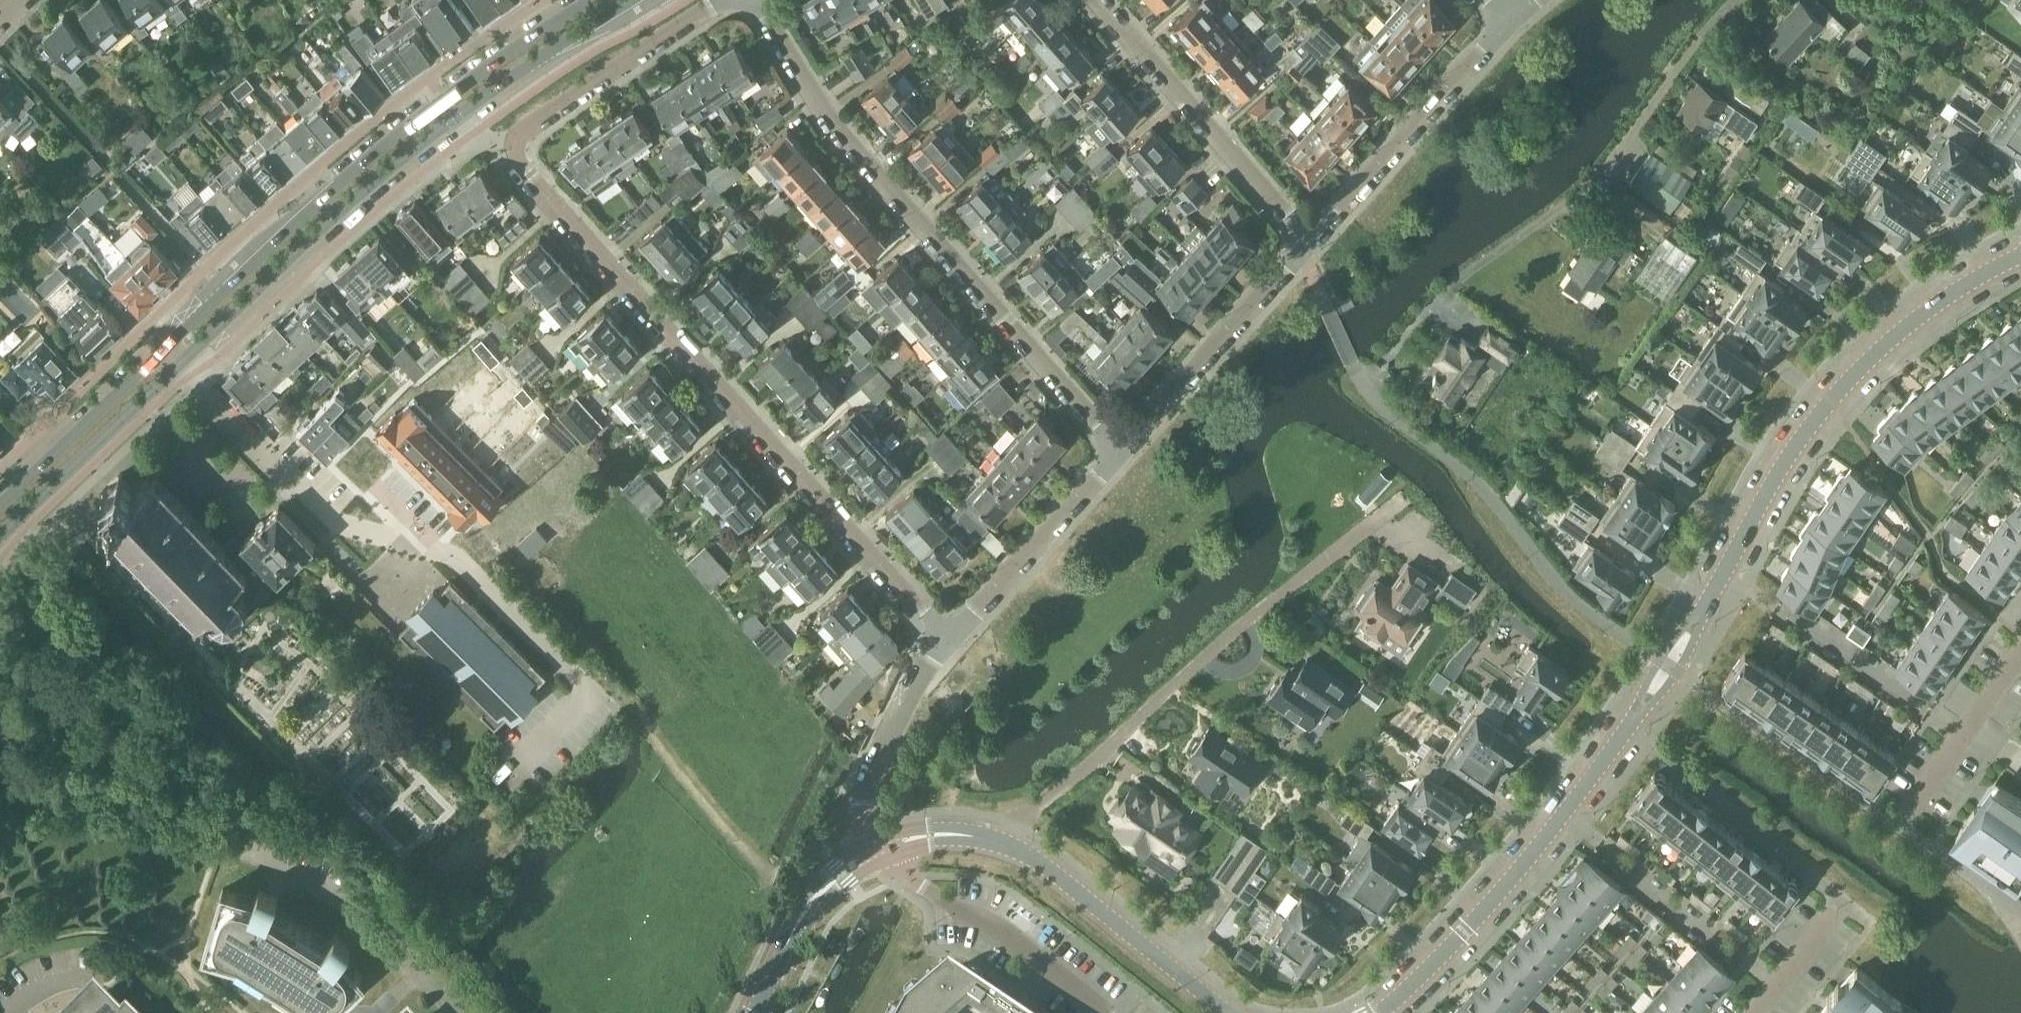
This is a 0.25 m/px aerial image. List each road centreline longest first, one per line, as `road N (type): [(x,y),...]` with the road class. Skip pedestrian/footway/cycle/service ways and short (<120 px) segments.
road 1 (tertiary): [(1378,1012),(1464,932),(1627,731),(1791,451),(1831,402),(1882,346),(2020,256)]
road 2 (residential): [(951,639),(559,207),(519,160),(516,144)]
road 3 (residential): [(1121,452),(834,126),(750,0)]
road 4 (secondary): [(594,0),(372,156),(160,351)]
road 5 (residential): [(1008,843),(1021,817),(1096,761),(1215,648),(1404,500)]
road 6 (residential): [(176,367),(344,523),(443,553),(377,487)]
road 7 (secondary): [(176,367),(387,173),(459,118)]
road 8 (residential): [(1097,0),(1311,241)]
road 9 (residential): [(1512,20),(1311,241)]
road 10 (residential): [(450,1012),(382,927),(294,869),(220,839)]
road 11 (tertiary): [(1008,843),(1228,1012)]
road 12 (residential): [(1302,251),(1121,452)]
road 13 (residential): [(516,144),(528,128),(726,0)]
road 14 (track): [(798,921),(792,886),(768,871),(647,723)]
road 15 (residential): [(1121,452),(951,639)]
road 16 (secondary): [(0,539),(176,367)]
road 17 (residential): [(873,852),(861,807),(871,777),(932,659),(951,639)]
road 18 (secondary): [(160,351),(0,504)]
road 19 (secondary): [(459,118),(637,0)]
road 20 (residential): [(1900,827),(2020,654)]
road 21 (tertiary): [(755,1012),(798,921),(873,852)]
road 22 (residential): [(1362,381),(1302,251)]
road 23 (tertiary): [(873,852),(931,834),(1008,843)]
road 24 (residential): [(1756,1012),(1837,911)]

